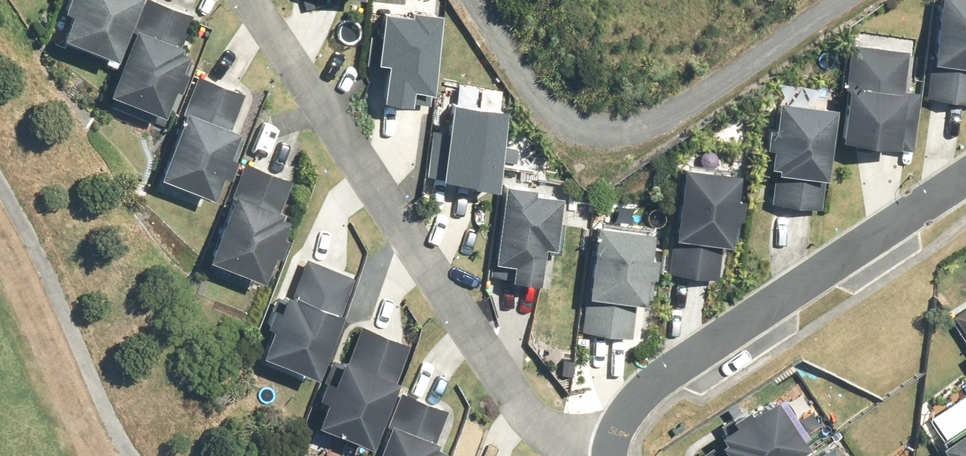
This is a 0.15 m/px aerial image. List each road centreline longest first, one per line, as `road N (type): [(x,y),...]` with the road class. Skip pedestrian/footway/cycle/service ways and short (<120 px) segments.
road 1 (residential): [(608,455),(530,420),(253,0)]
road 2 (track): [(844,0),(648,131),(614,139),(551,121),(472,0)]
road 3 (residential): [(612,455),(622,428),(660,381),(965,177)]

